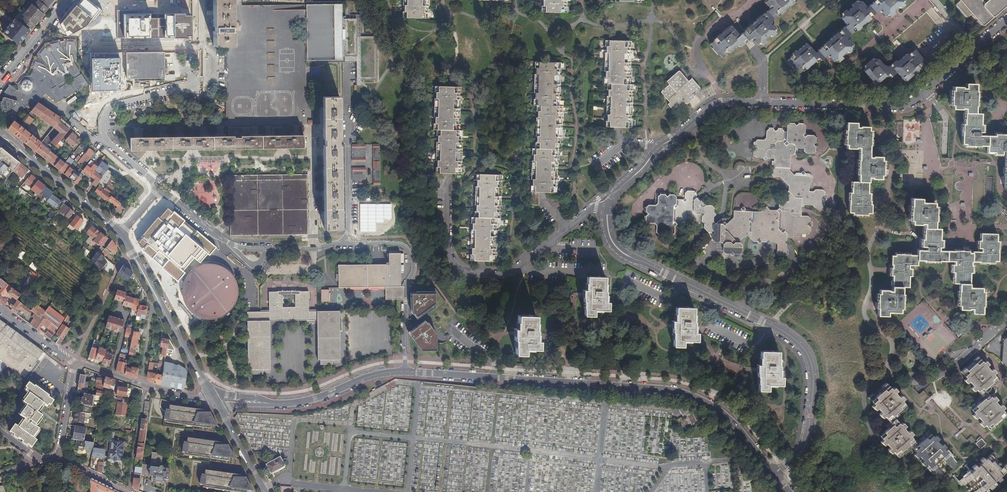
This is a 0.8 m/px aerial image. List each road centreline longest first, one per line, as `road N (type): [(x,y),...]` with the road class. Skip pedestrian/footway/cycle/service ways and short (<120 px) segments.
road 1 (unclassified): [(404,371),(687,394),(728,418),(774,471)]
road 2 (residential): [(774,471),(805,440),(811,381),(805,354),(778,331),(616,250),(607,234),(608,203)]
road 3 (residential): [(1006,21),(902,105),(761,103)]
road 4 (residential): [(608,203),(512,268),(476,274),(459,268),(448,252),(447,177)]
road 5 (residential): [(160,188),(106,139),(104,114),(110,106),(191,85),(201,76),(201,45)]
road 6 (residential): [(160,188),(240,248),(343,244)]
road 7 (unclassified): [(213,399),(302,402),(404,371)]
road 8 (tertiary): [(119,233),(213,399)]
road 9 (residential): [(608,203),(712,107),(761,103)]
road 10 (residential): [(343,244),(400,245),(411,256),(404,371)]
road 11 (residential): [(345,66),(343,244)]
road 12 (tertiary): [(0,136),(119,233)]

